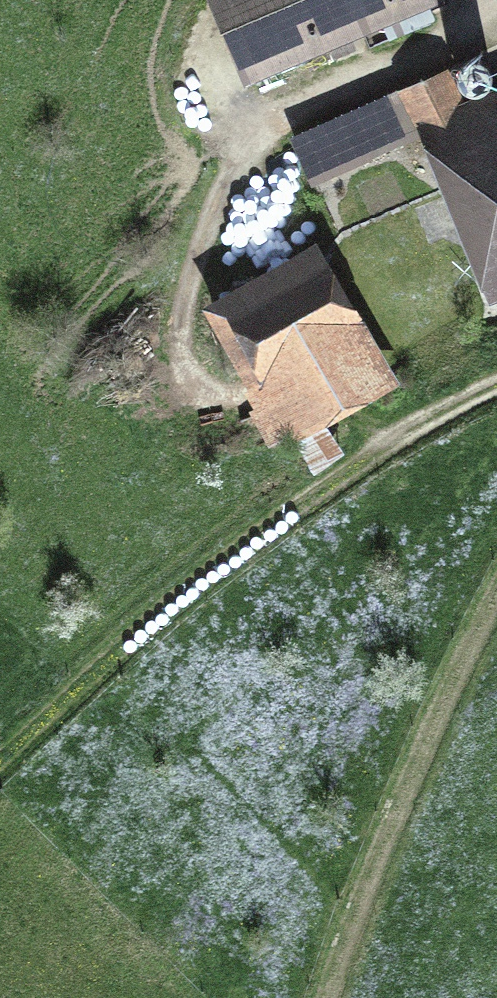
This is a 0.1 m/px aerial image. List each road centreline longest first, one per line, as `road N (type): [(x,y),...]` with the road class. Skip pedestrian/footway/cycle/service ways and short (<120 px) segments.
road 1 (track): [(496,383),(336,480),(194,591),(0,770)]
road 2 (track): [(486,0),(438,43),(277,121),(242,153),(198,255),(179,344),(196,380),(239,397)]
road 3 (track): [(329,997),(392,823),(496,584)]

